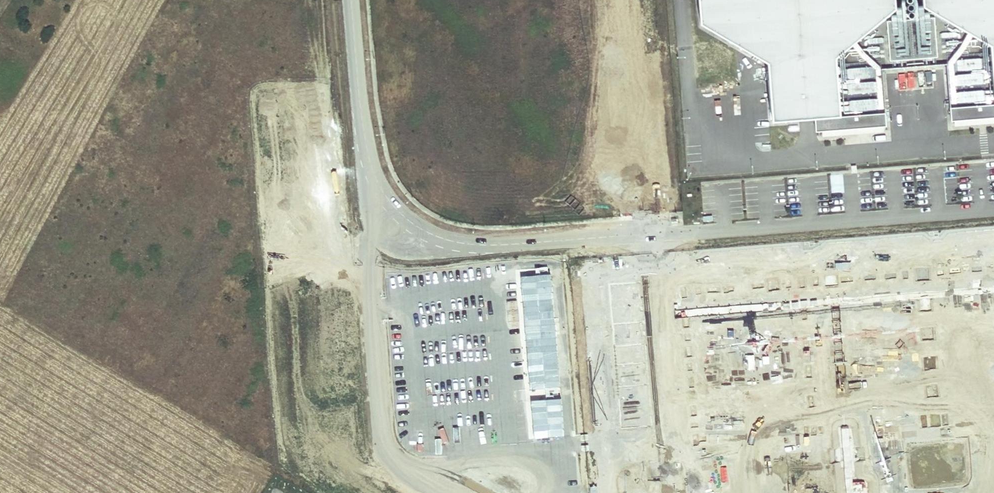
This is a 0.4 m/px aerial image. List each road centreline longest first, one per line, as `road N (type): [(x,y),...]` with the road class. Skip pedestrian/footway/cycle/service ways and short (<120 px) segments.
road 1 (unclassified): [(355,0),(368,154),(392,205),(434,238),(481,249),(993,210)]

